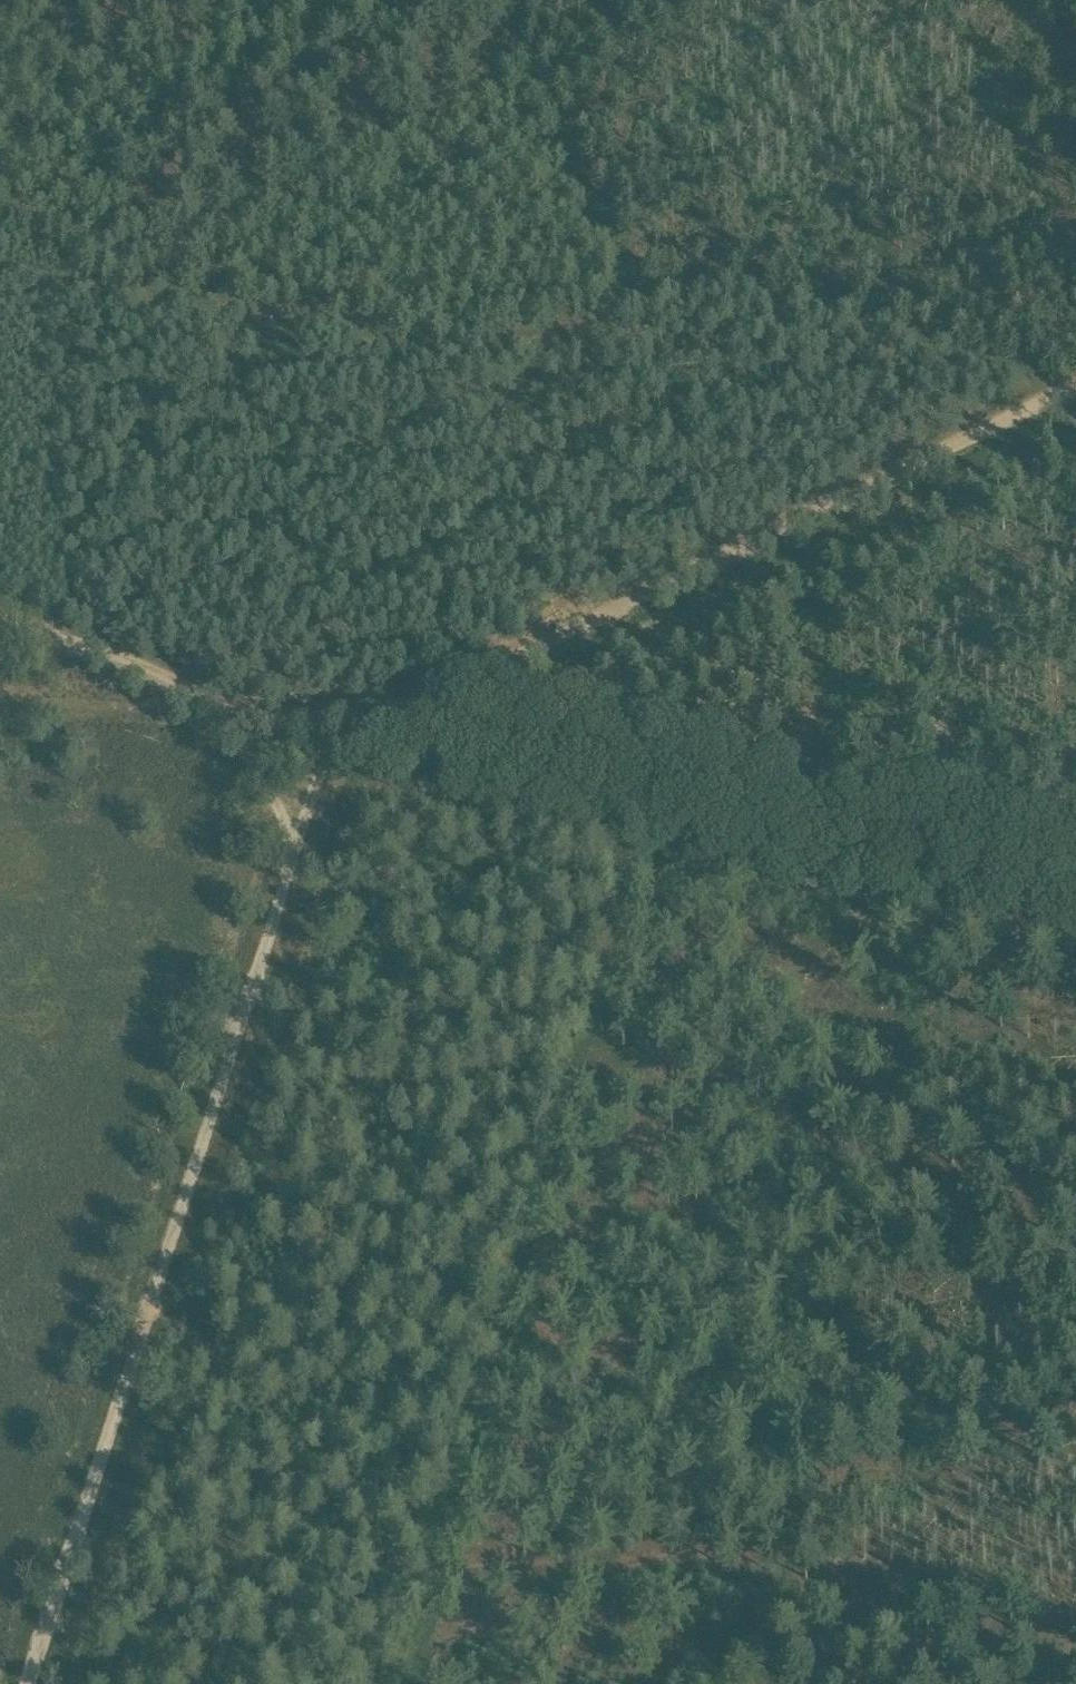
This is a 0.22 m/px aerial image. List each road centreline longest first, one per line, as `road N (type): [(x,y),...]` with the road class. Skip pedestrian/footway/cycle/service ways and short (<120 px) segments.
road 1 (track): [(214,673),(1075,891)]
road 2 (track): [(327,759),(1075,384)]
road 3 (track): [(296,846),(214,673),(0,600)]

